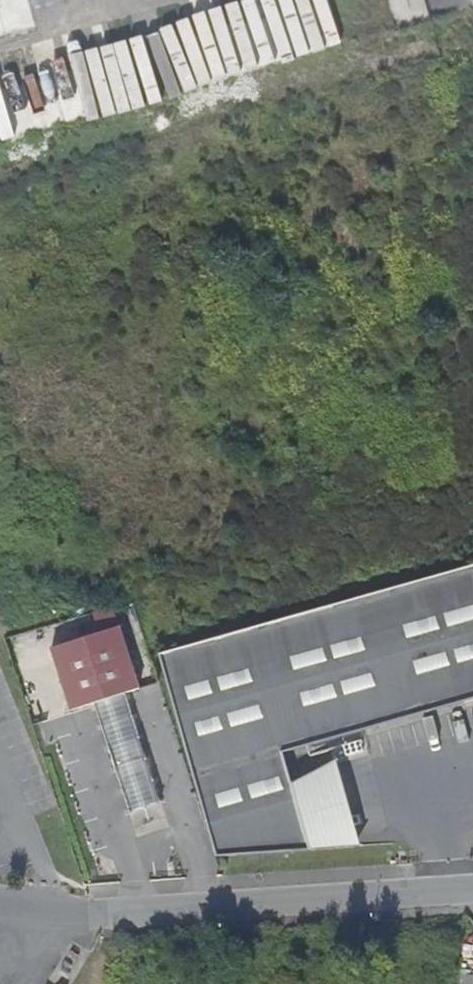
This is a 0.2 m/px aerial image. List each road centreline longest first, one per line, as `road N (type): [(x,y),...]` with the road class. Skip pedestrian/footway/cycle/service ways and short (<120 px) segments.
road 1 (residential): [(472,890),(93,918)]

